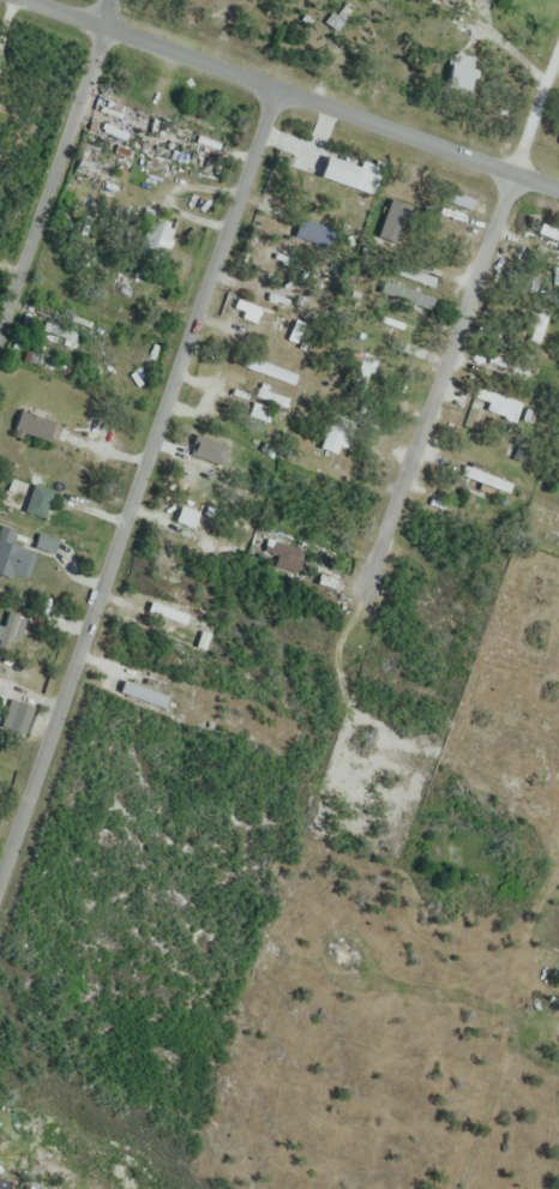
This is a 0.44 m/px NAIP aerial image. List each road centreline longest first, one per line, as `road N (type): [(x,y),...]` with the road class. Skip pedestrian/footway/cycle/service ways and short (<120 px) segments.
road 1 (residential): [(0,871),(274,92)]
road 2 (tertiary): [(510,173),(19,0)]
road 3 (residential): [(510,173),(365,578)]
road 4 (residential): [(0,326),(102,30)]
road 5 (residential): [(558,34),(510,173)]

